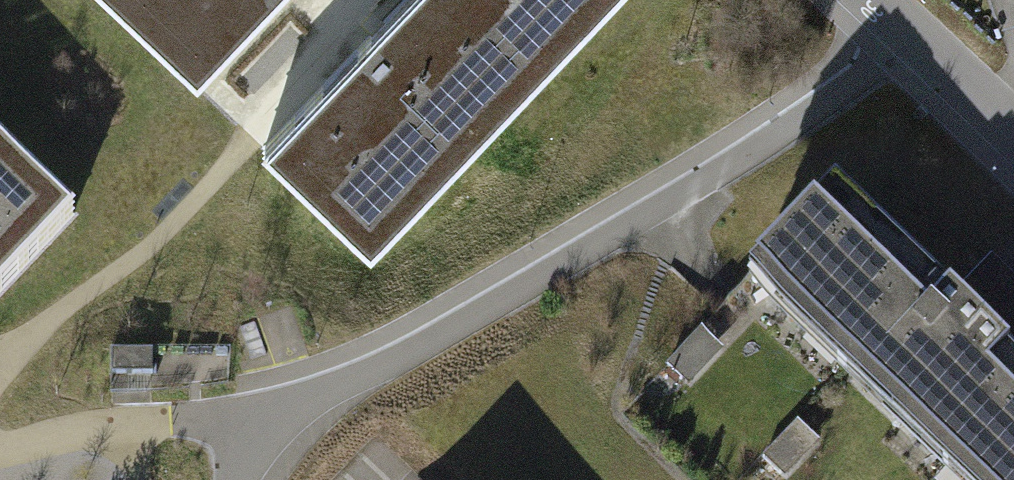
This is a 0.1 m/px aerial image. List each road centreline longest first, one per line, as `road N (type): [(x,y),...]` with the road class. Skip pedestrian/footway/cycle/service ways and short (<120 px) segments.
road 1 (residential): [(268,429),(494,314),(923,51)]
road 2 (residential): [(114,426),(268,429)]
road 3 (residential): [(1013,144),(923,51)]

